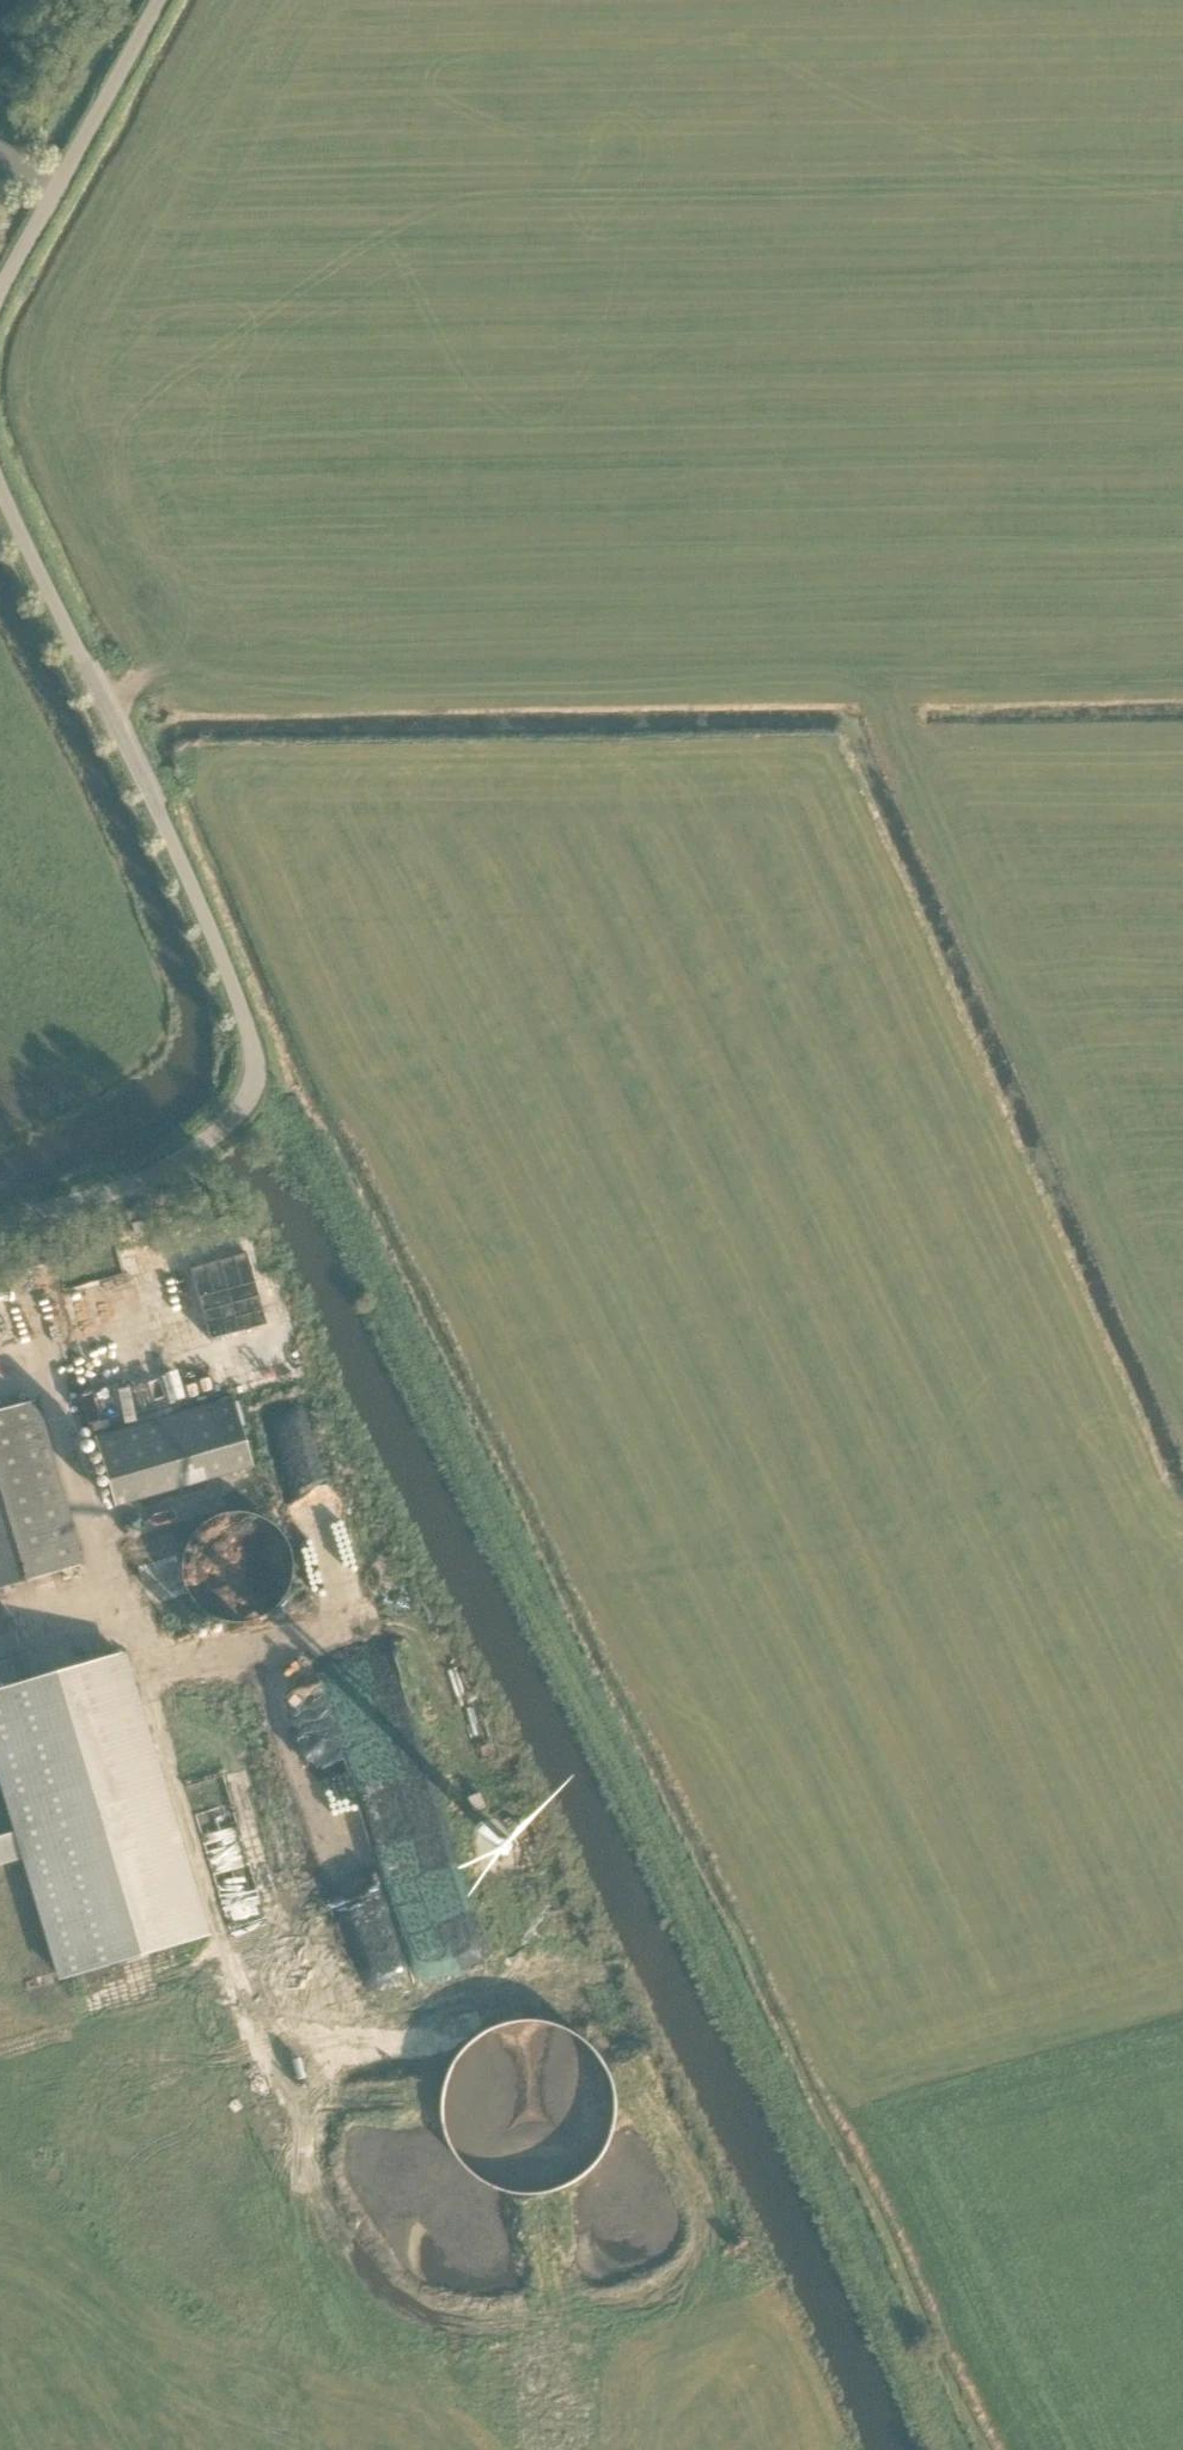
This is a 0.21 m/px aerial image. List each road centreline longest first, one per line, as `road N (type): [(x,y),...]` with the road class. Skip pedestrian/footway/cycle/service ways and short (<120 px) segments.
road 1 (unclassified): [(0,1224),(164,1171),(224,1128),(255,1064),(215,938),(163,819),(0,488)]
road 2 (unclassified): [(0,291),(163,0)]

